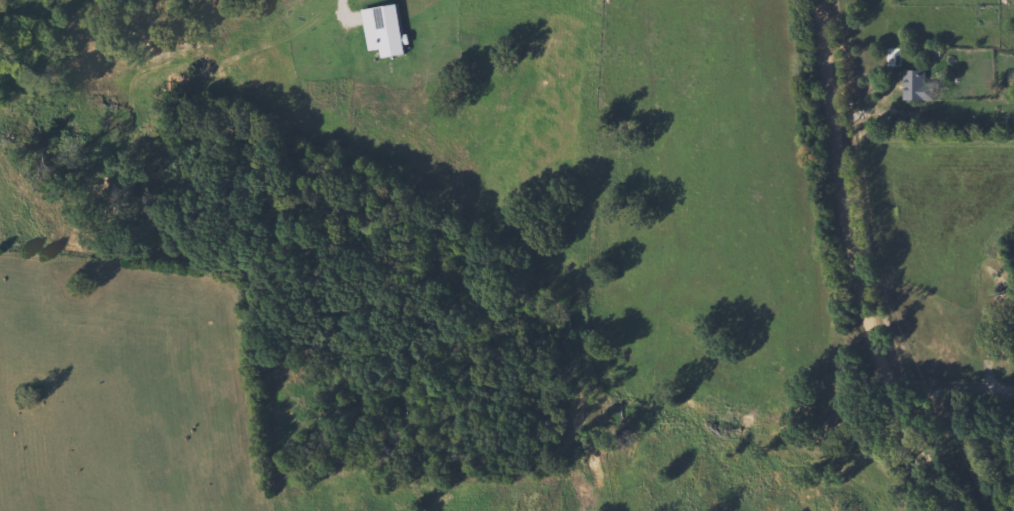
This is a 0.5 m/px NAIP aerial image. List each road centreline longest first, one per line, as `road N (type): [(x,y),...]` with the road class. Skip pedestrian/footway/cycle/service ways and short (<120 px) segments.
road 1 (residential): [(817,0),(870,320),(911,427),(963,510)]
road 2 (residential): [(652,510),(628,426),(603,415),(545,411)]

